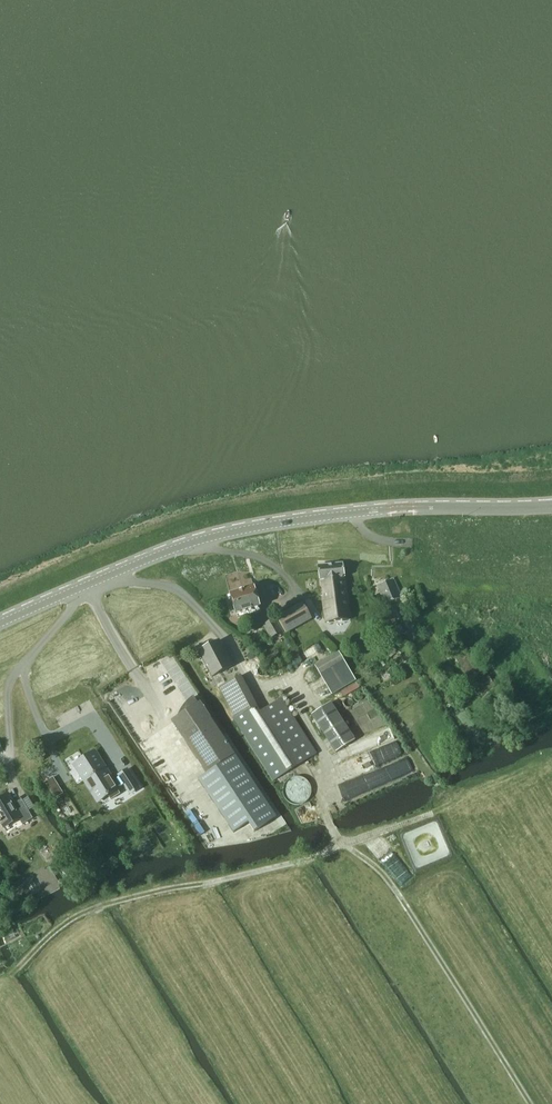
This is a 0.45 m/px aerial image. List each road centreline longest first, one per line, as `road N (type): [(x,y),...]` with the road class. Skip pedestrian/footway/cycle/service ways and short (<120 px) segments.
road 1 (tertiary): [(0,625),(216,536),(396,509),(551,507)]
road 2 (track): [(430,815),(305,860),(95,907),(59,927),(11,975)]
road 3 (track): [(530,1103),(391,885),(342,845)]

